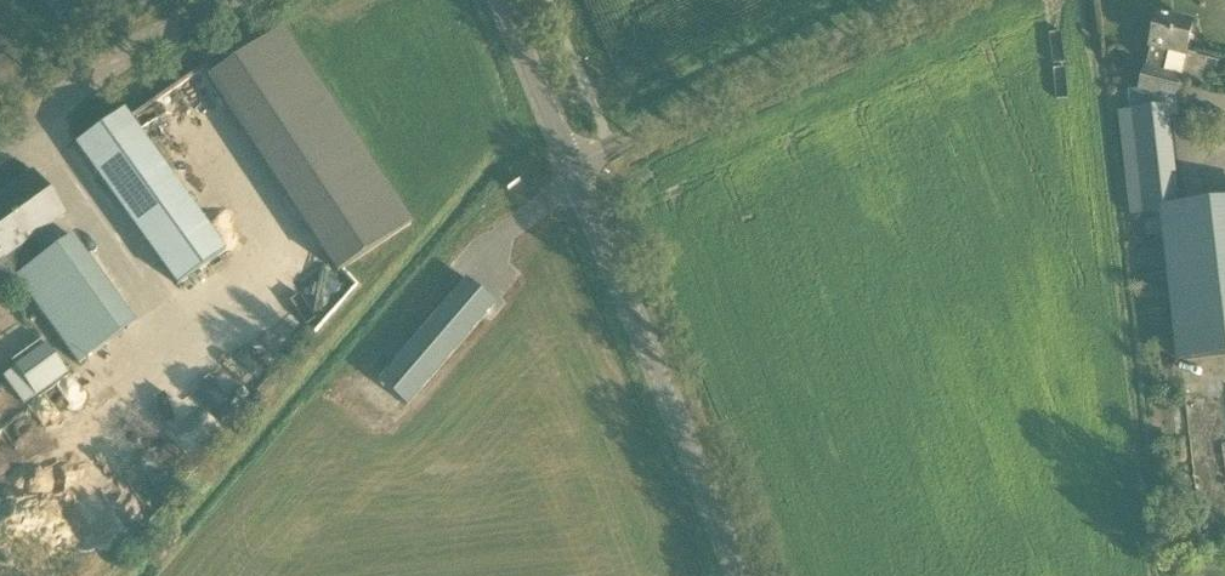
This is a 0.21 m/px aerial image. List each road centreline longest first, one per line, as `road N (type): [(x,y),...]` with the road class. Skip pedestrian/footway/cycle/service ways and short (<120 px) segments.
road 1 (unclassified): [(755,575),(562,140)]
road 2 (unclassified): [(562,140),(870,0)]
road 3 (unclassified): [(0,149),(141,50),(250,0)]
road 4 (unclassified): [(562,140),(500,0)]

